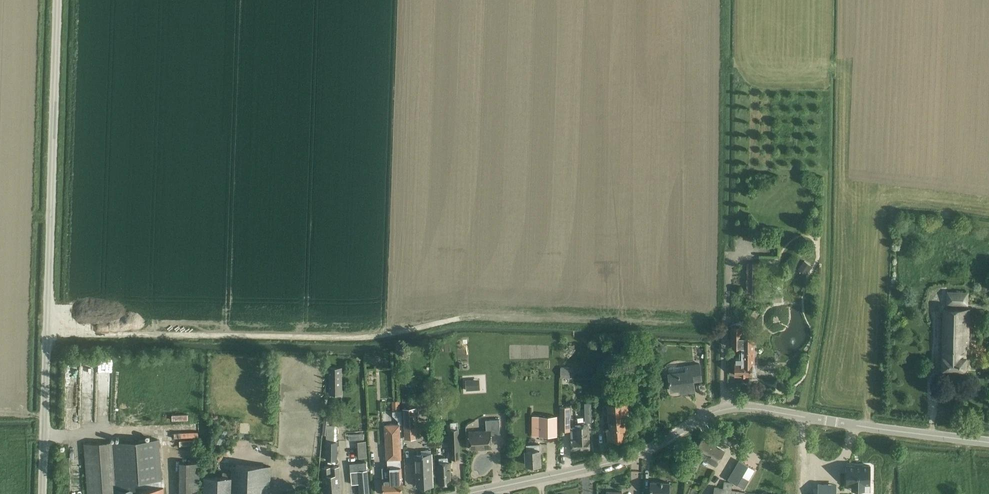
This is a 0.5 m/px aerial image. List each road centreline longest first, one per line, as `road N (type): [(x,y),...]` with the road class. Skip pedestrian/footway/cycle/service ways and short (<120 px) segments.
road 1 (tertiary): [(477,493),(635,460),(727,409),(759,406),(988,443)]
road 2 (unclassified): [(43,493),(59,0)]

